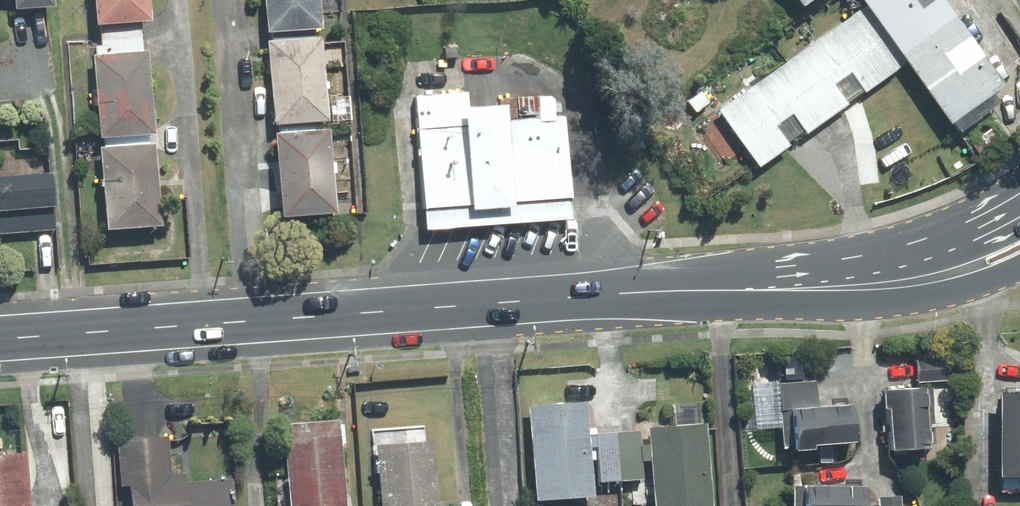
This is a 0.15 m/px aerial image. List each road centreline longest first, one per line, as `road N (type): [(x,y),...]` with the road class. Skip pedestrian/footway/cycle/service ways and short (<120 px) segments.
road 1 (tertiary): [(0,339),(603,294),(756,290)]
road 2 (tertiary): [(756,290),(880,268),(1019,204)]
road 3 (tertiary): [(1019,267),(904,300),(862,303),(756,290)]

